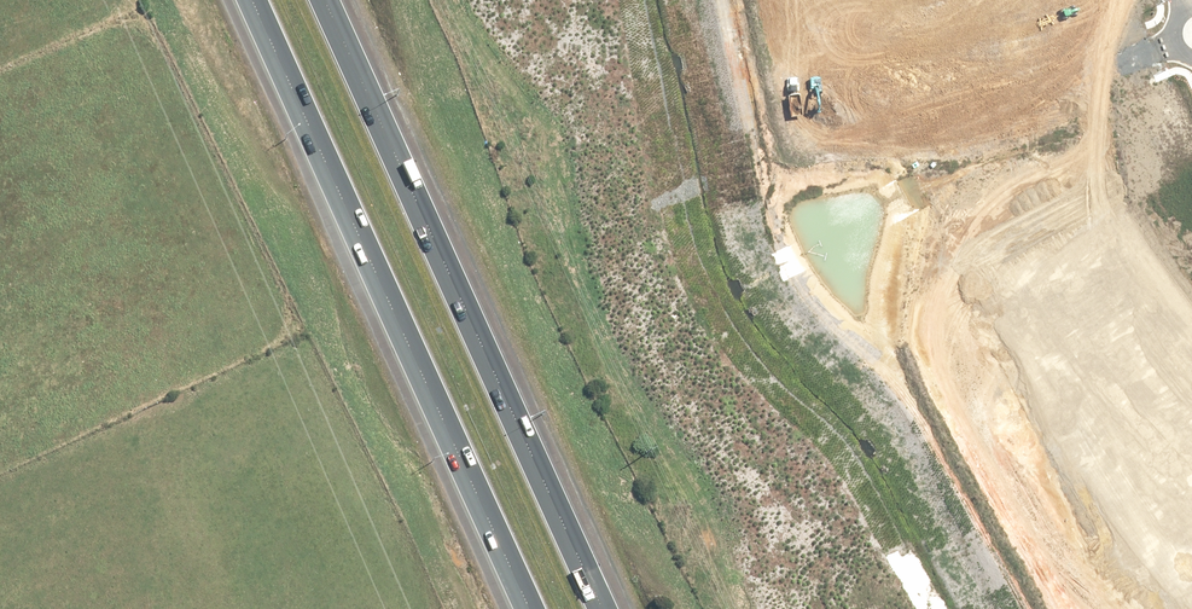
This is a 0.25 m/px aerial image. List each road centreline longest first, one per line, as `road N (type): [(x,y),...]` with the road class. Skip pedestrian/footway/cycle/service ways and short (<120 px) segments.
road 1 (motorway): [(530,608),(252,0)]
road 2 (motorway): [(330,0),(606,608)]
road 3 (residential): [(1066,608),(918,353),(912,307),(932,231)]
road 4 (residential): [(1191,493),(1125,408),(1037,261),(932,231)]
road 5 (residential): [(936,136),(1178,41)]
road 6 (residential): [(936,136),(888,0)]

